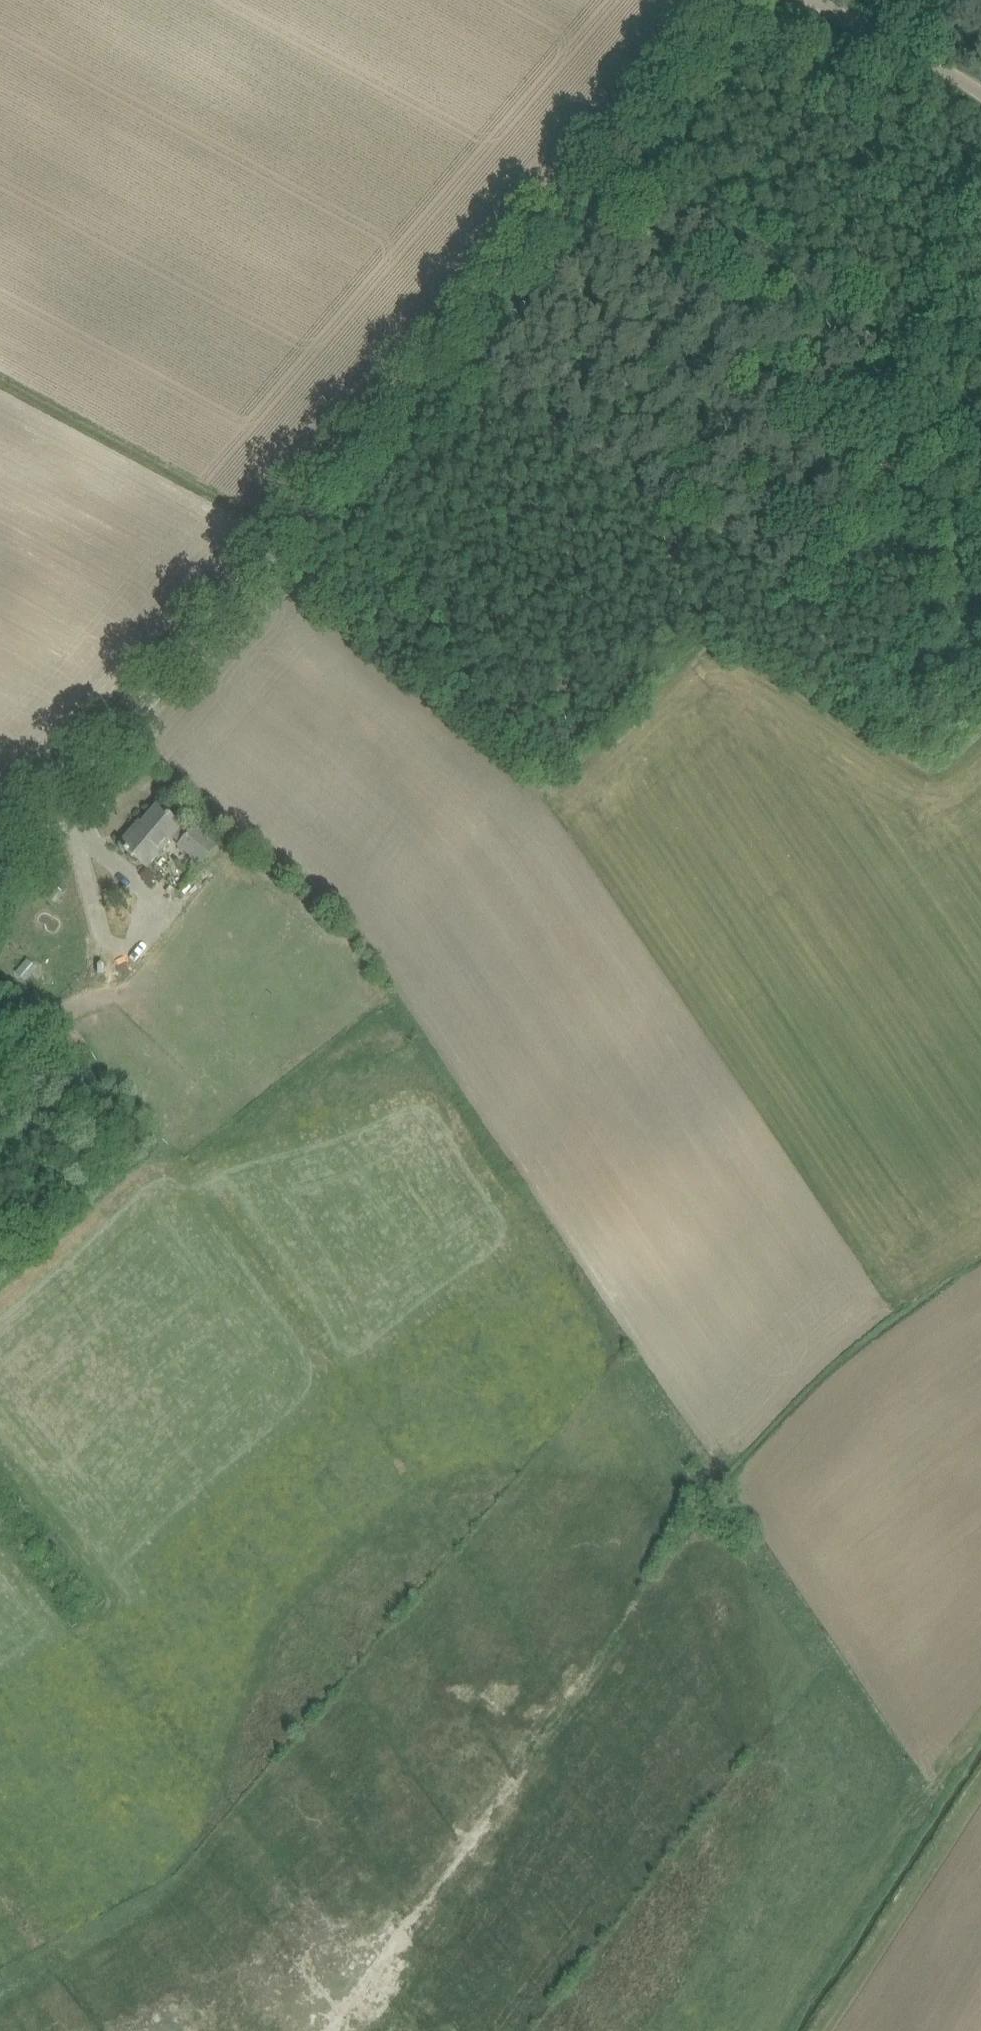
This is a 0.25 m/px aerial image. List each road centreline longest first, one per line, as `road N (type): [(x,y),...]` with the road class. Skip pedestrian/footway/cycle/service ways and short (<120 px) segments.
road 1 (unclassified): [(0,875),(743,0)]
road 2 (unclassified): [(980,93),(817,0)]

